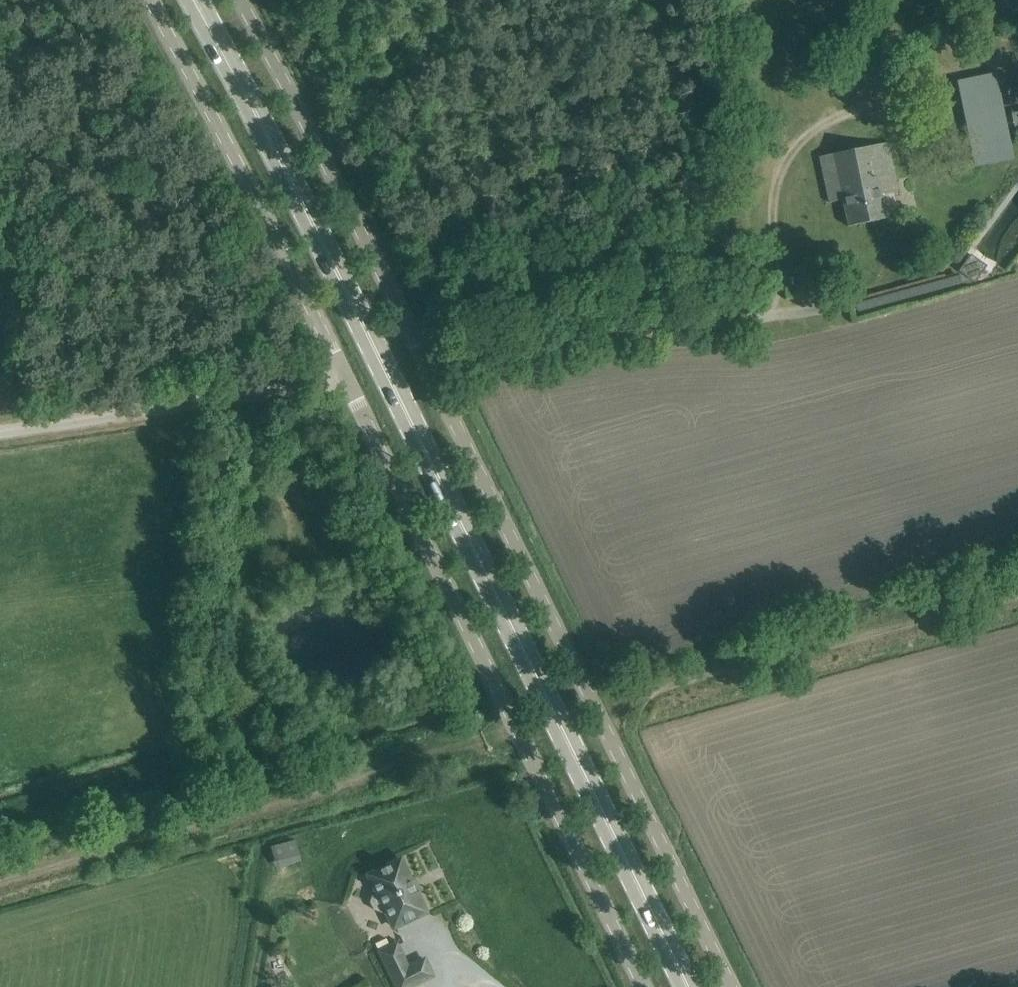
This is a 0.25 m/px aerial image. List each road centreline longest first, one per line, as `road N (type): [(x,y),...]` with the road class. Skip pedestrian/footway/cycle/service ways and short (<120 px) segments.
road 1 (unclassified): [(732,986),(239,0)]
road 2 (primary): [(684,986),(395,387),(196,0)]
road 3 (unclassified): [(642,986),(345,377)]
road 4 (unclassified): [(345,377),(149,0)]
road 5 (unclassified): [(0,432),(345,377)]

